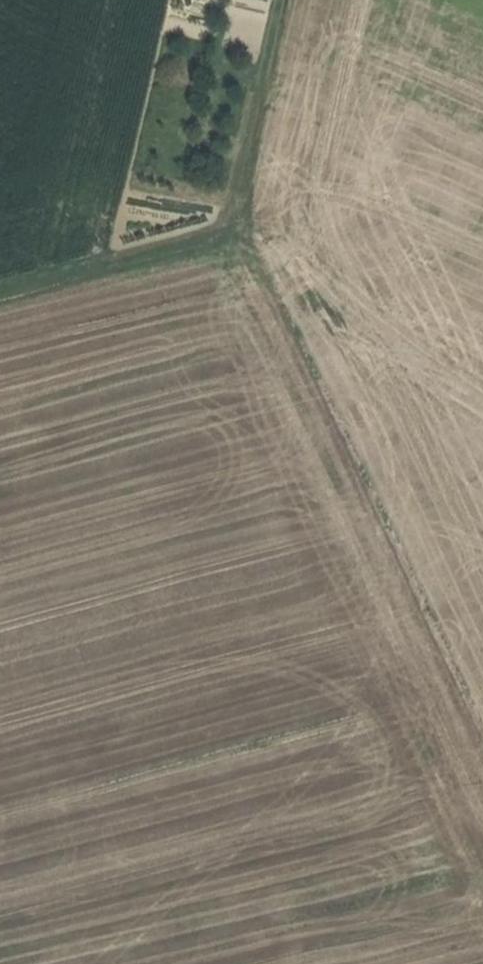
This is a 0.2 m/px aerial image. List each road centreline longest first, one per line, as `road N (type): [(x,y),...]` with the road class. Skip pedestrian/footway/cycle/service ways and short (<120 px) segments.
road 1 (track): [(0,296),(197,244),(231,247),(283,0)]

